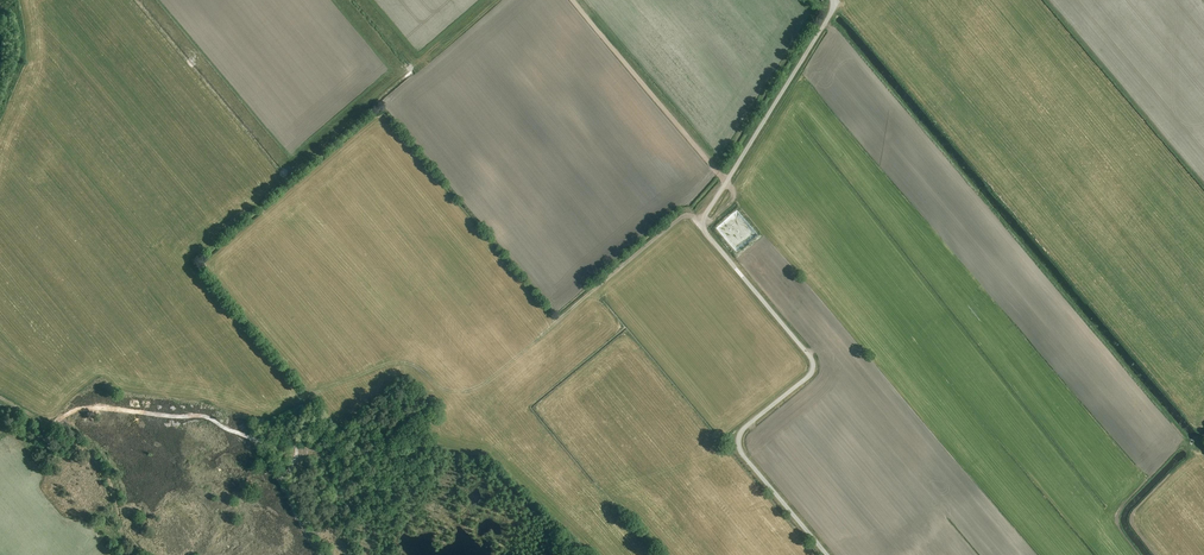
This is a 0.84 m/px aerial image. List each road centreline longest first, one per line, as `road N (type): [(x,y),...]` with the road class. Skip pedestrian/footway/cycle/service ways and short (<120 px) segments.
road 1 (unclassified): [(827,554),(738,442),(744,428),(809,376),(813,361),(702,224),(835,0)]
road 2 (track): [(702,224),(687,207),(712,167),(572,0)]
road 3 (track): [(129,554),(100,466),(0,398)]
road 4 (track): [(49,427),(85,406),(219,423)]
road 5 (track): [(321,554),(259,431)]

